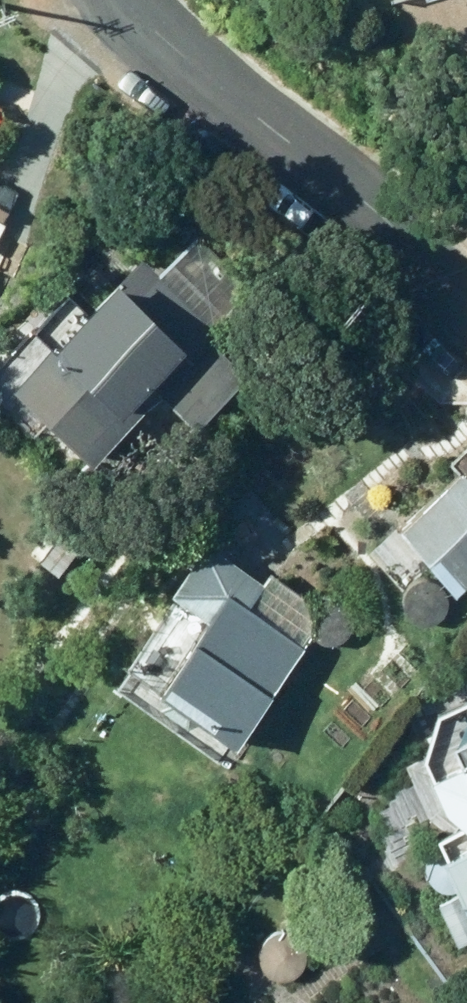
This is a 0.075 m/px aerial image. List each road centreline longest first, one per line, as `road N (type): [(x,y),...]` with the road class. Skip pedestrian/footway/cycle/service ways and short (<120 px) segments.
road 1 (residential): [(466,301),(398,223),(126,0)]

